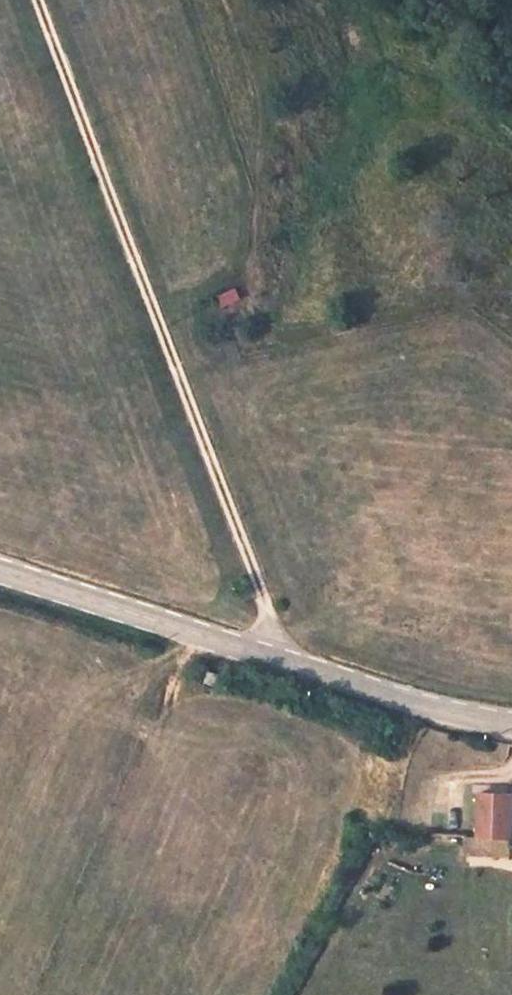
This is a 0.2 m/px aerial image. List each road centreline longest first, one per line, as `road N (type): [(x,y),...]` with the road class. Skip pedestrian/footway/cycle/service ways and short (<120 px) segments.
road 1 (unclassified): [(511,716),(449,707),(0,576)]

